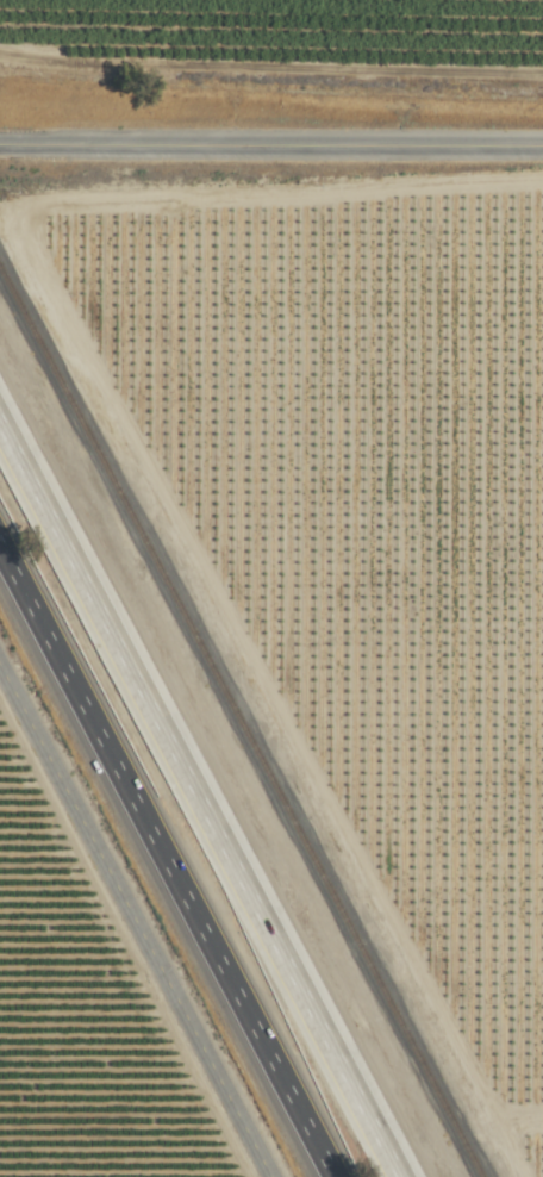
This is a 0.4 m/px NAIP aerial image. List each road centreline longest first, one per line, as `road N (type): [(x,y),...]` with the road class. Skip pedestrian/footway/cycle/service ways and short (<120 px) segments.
road 1 (motorway): [(398,1176),(0,427)]
road 2 (motorway): [(0,556),(329,1176)]
road 3 (tertiary): [(269,1176),(0,671)]
road 4 (tertiary): [(0,143),(542,143)]

